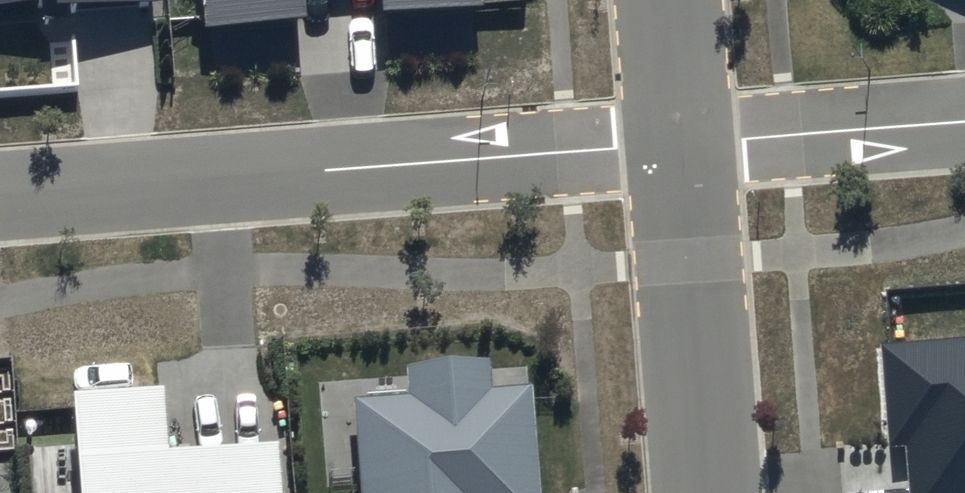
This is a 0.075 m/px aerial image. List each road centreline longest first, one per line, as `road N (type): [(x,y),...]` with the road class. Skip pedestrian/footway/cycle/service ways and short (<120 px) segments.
road 1 (residential): [(677,142),(0,194)]
road 2 (residential): [(677,142),(703,492)]
road 3 (residential): [(964,120),(677,142)]
road 4 (residential): [(667,0),(677,142)]

